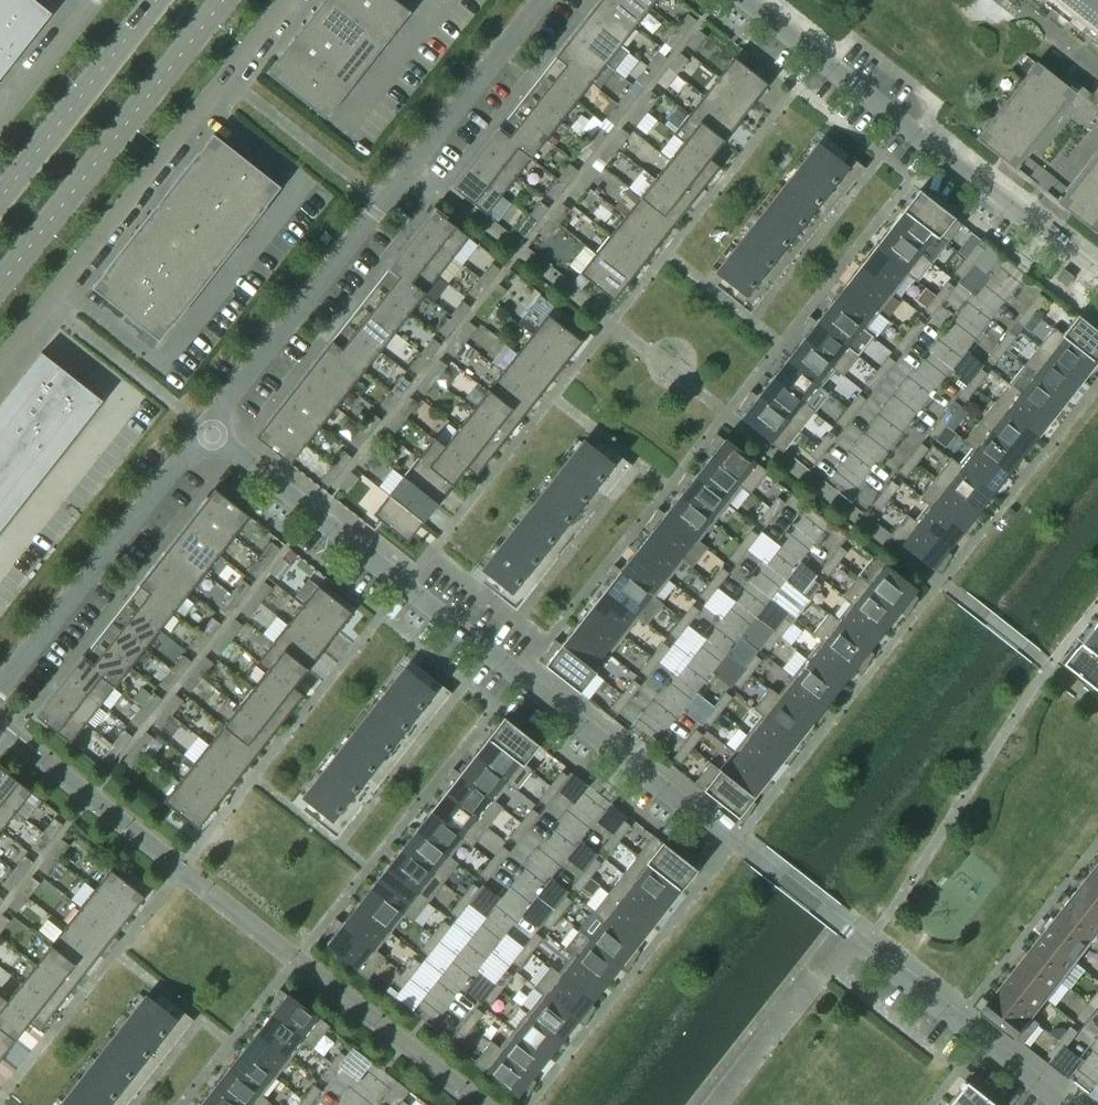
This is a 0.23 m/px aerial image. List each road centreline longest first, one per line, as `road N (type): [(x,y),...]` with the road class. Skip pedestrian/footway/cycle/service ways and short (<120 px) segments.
road 1 (residential): [(209,432),(761,856),(1066,1104)]
road 2 (residential): [(209,432),(549,0)]
road 3 (unclassified): [(0,368),(288,0)]
road 4 (residential): [(1097,270),(747,0)]
road 5 (secondary): [(0,291),(223,0)]
road 6 (residential): [(0,689),(209,432)]
road 7 (secondary): [(164,0),(0,204)]
road 8 (unclassified): [(101,0),(0,127)]

